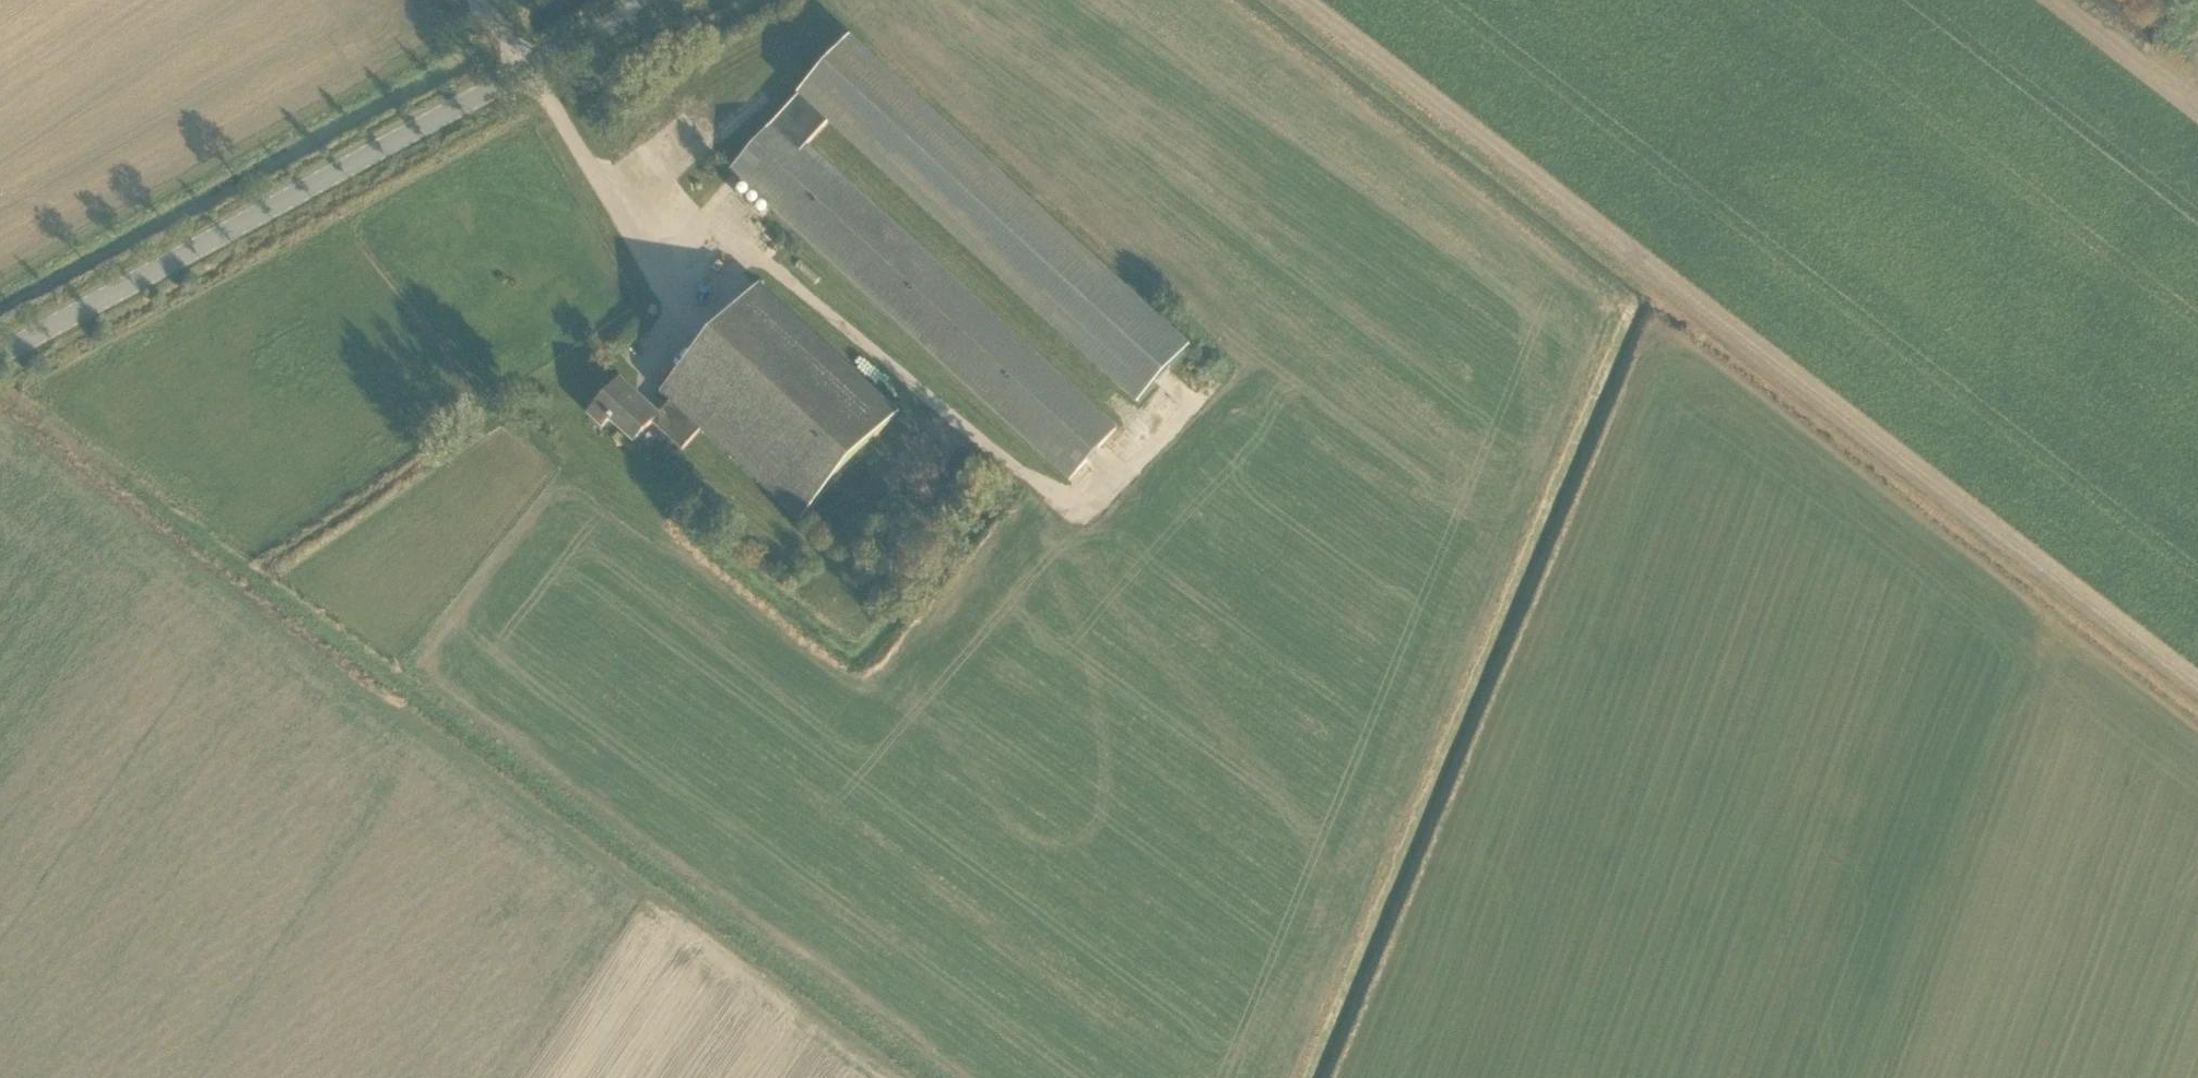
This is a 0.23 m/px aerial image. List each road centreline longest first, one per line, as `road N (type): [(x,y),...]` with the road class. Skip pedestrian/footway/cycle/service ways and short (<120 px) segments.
road 1 (tertiary): [(0,348),(533,67)]
road 2 (tertiary): [(533,67),(657,0)]

